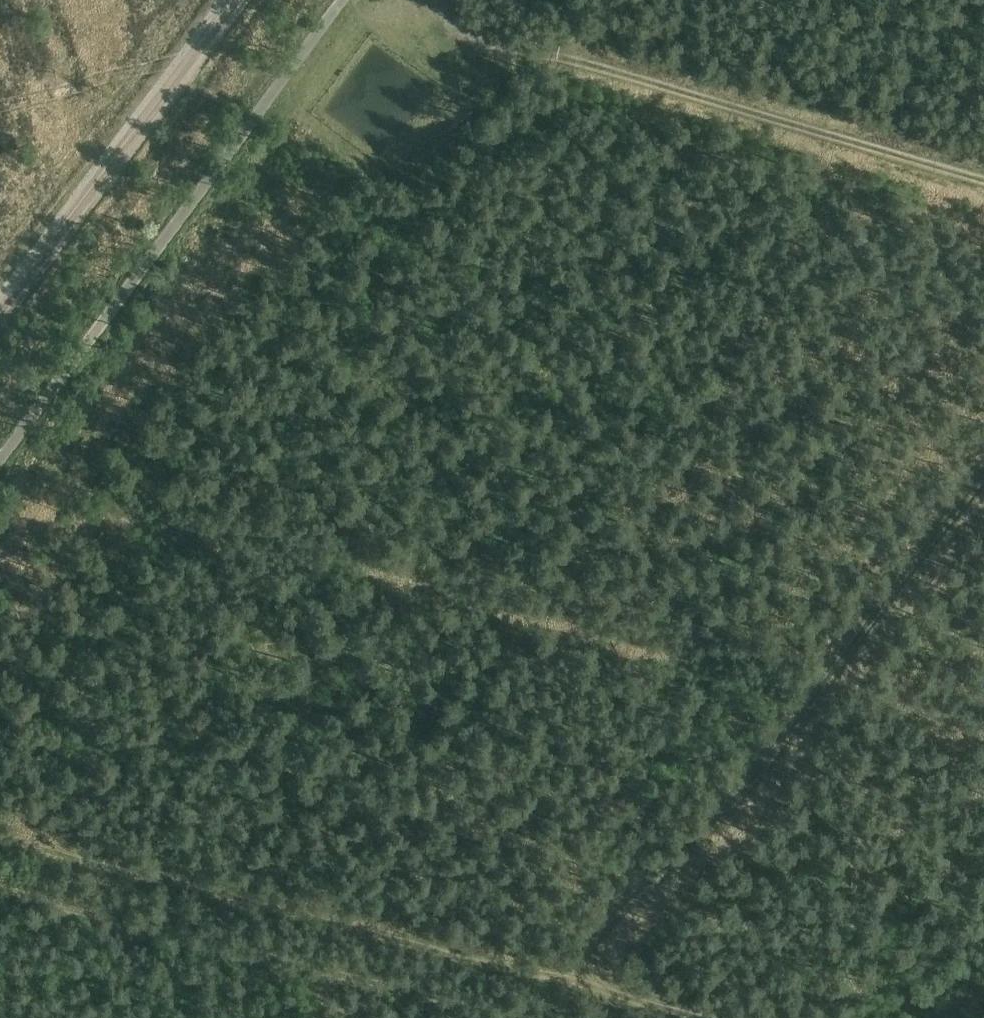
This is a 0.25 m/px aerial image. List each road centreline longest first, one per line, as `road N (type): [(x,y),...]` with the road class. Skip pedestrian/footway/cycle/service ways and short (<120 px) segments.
road 1 (track): [(0,311),(232,0)]

